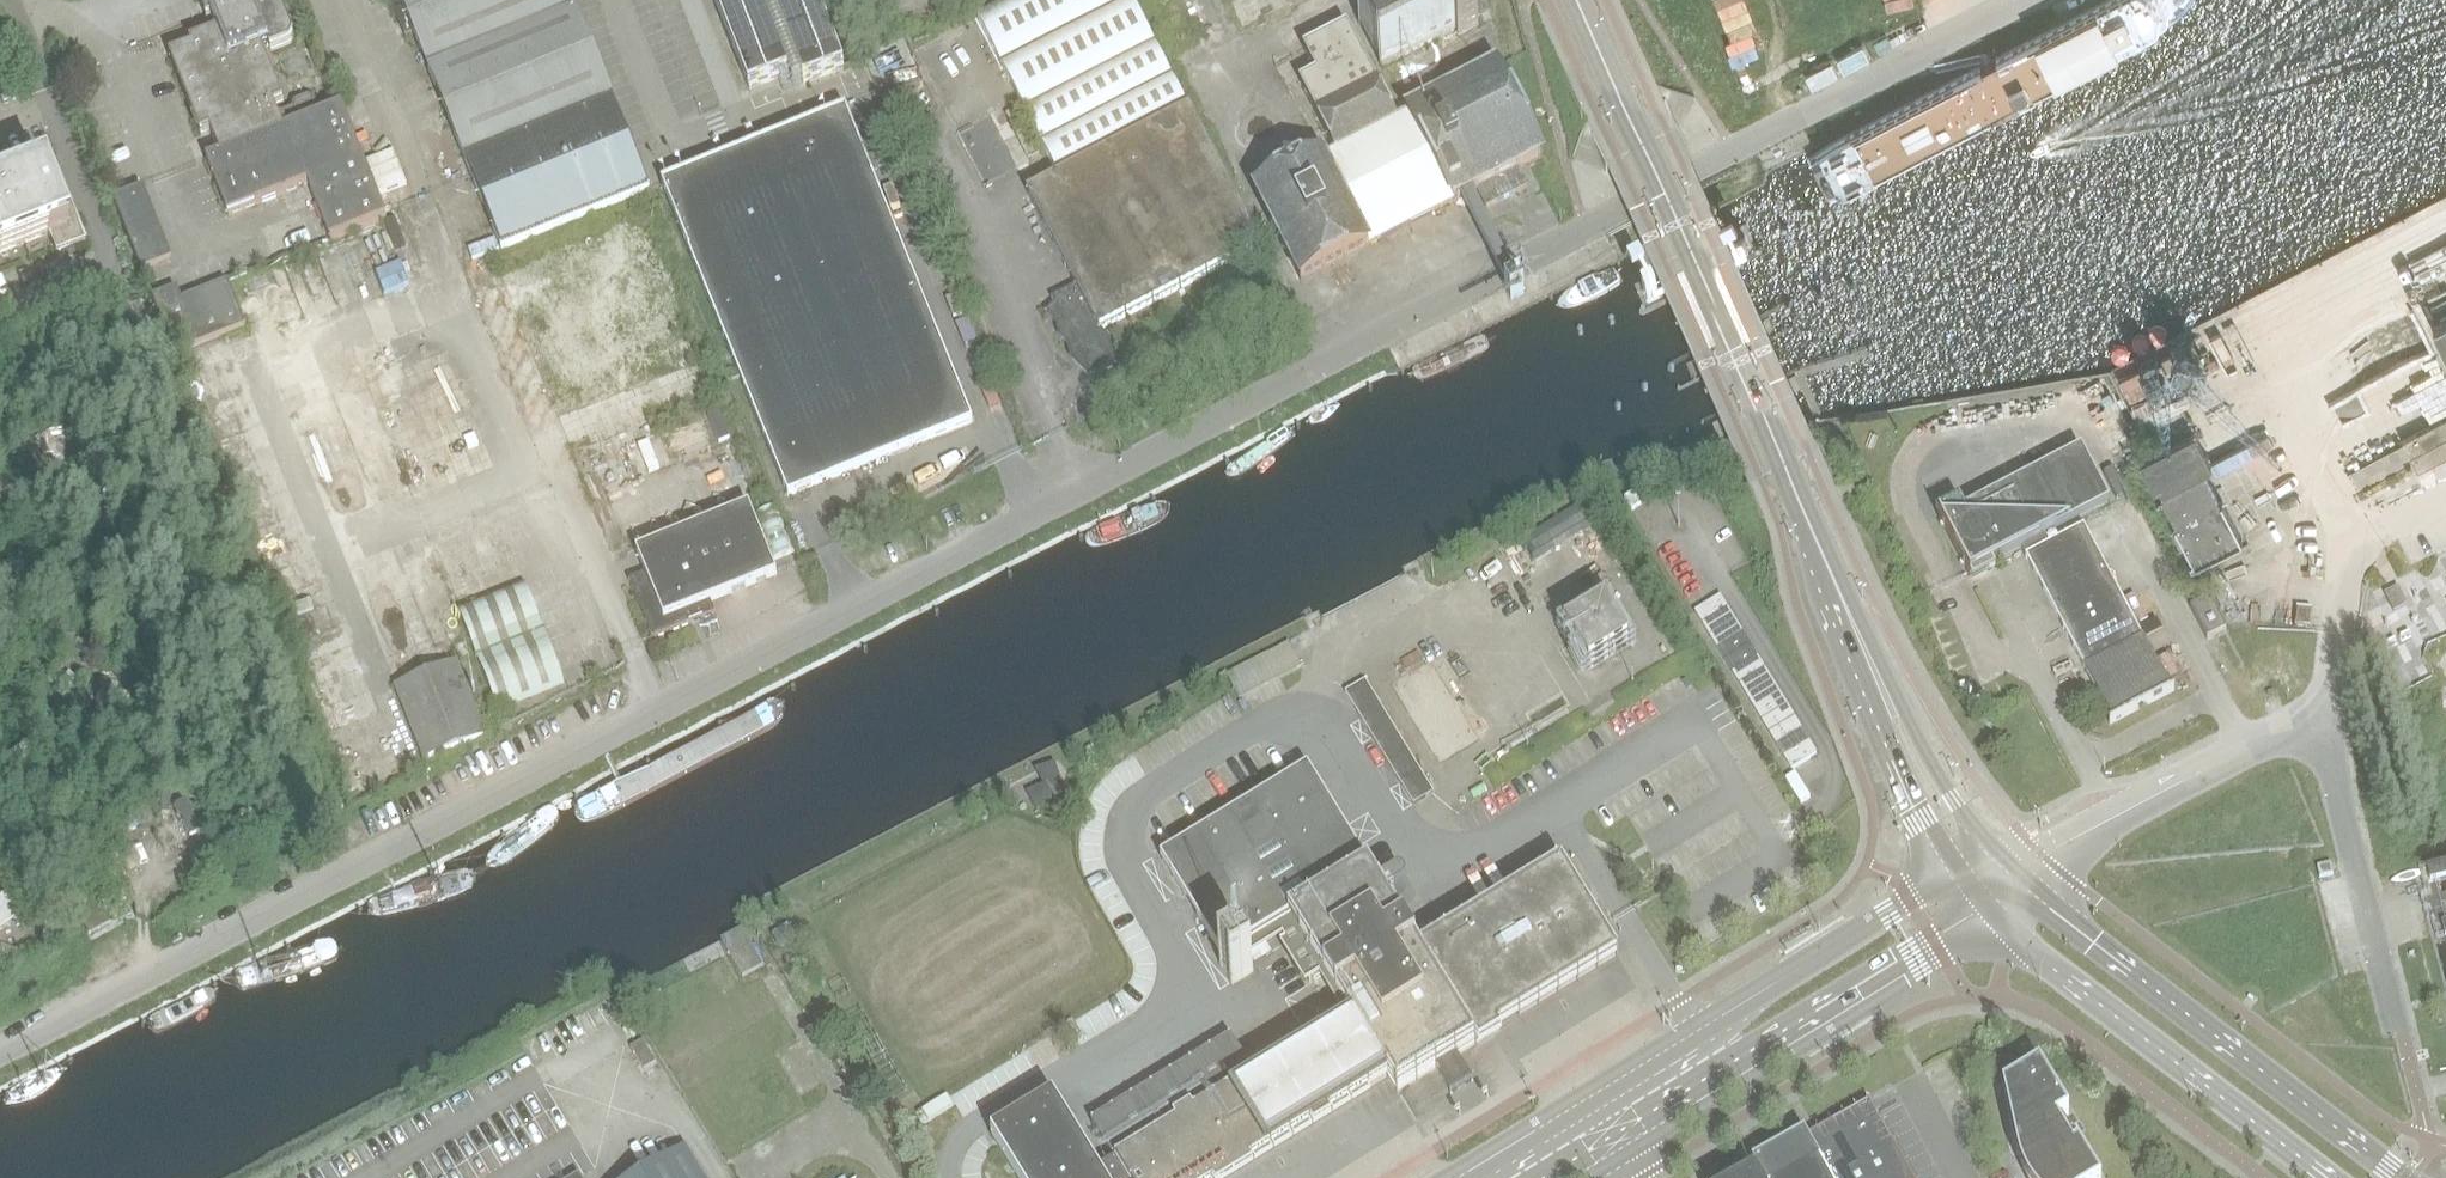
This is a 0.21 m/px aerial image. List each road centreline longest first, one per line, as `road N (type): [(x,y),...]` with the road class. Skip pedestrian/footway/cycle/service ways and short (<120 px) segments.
road 1 (residential): [(0,1054),(2029,0)]
road 2 (tertiary): [(1577,0),(1817,542)]
road 3 (tertiary): [(1965,875),(1470,1177)]
road 4 (tertiary): [(1526,1177),(1983,900)]
road 5 (tertiary): [(2413,1177),(2012,865)]
road 6 (tertiary): [(1983,900),(2047,973),(2315,1177)]
road 7 (tertiary): [(2012,865),(1947,791),(1817,542)]
road 8 (tertiary): [(1817,542),(1832,603),(1918,802),(1965,875)]
road 9 (unclassified): [(2302,716),(2338,801),(2402,1033)]
road 10 (unclassified): [(2012,865),(2302,716)]
road 11 (unclassified): [(2302,716),(2330,683),(2340,584),(2362,530),(2445,479)]

